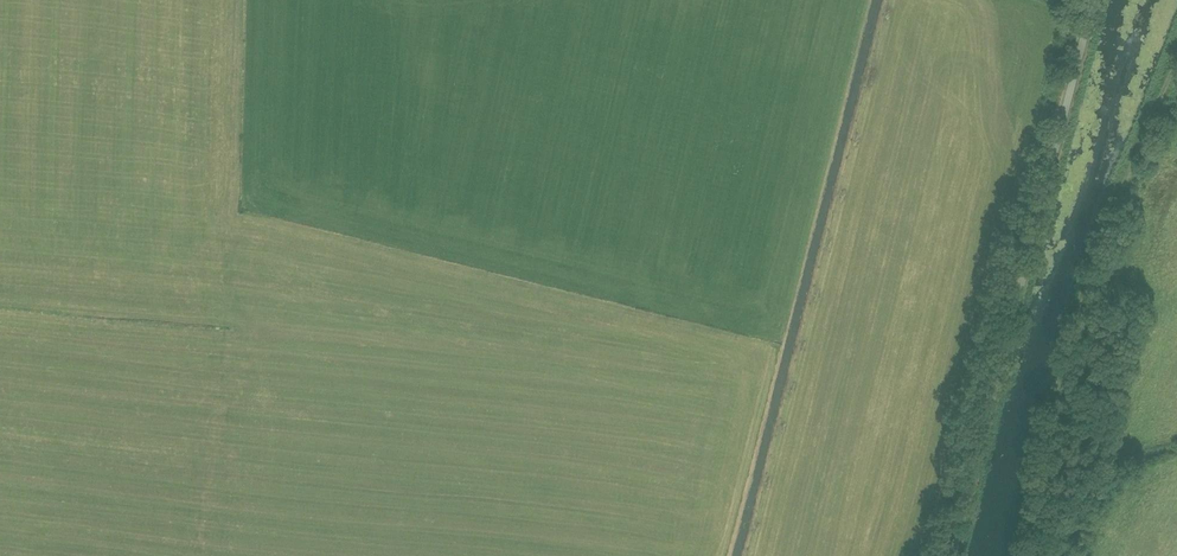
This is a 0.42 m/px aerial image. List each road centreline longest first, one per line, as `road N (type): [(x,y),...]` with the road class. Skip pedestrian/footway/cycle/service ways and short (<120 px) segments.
road 1 (track): [(1176,58),(1090,274),(1040,453),(1025,555)]

